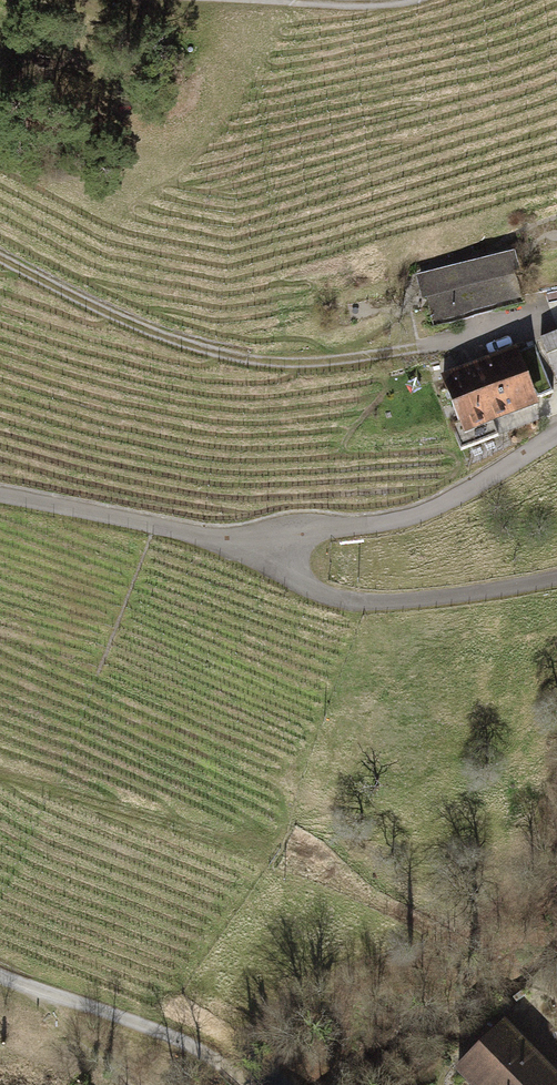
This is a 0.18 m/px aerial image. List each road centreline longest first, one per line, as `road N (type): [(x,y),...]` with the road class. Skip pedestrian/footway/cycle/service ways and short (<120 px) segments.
road 1 (track): [(0,775),(313,871),(494,958),(556,1056)]
road 2 (track): [(556,310),(430,349),(311,362),(229,356),(157,331),(0,252)]
road 3 (unclassified): [(556,434),(482,484),(394,521),(238,542),(0,494)]
road 4 (track): [(238,542),(331,599),(413,601),(556,575)]
road 5 (track): [(247,1084),(192,1045),(0,977)]

